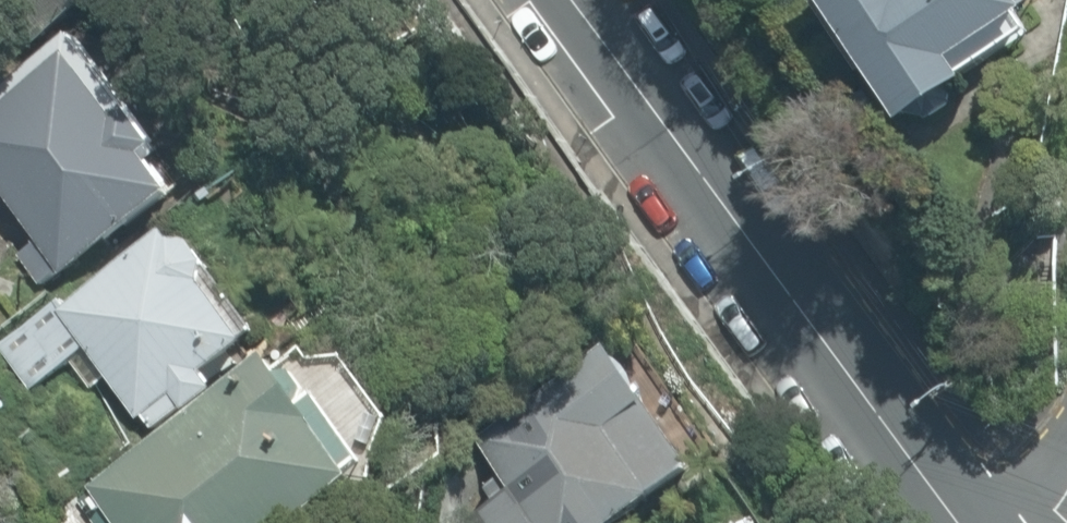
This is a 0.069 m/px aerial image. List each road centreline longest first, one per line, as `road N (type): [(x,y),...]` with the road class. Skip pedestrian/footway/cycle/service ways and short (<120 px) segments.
road 1 (secondary): [(981,522),(589,0)]

